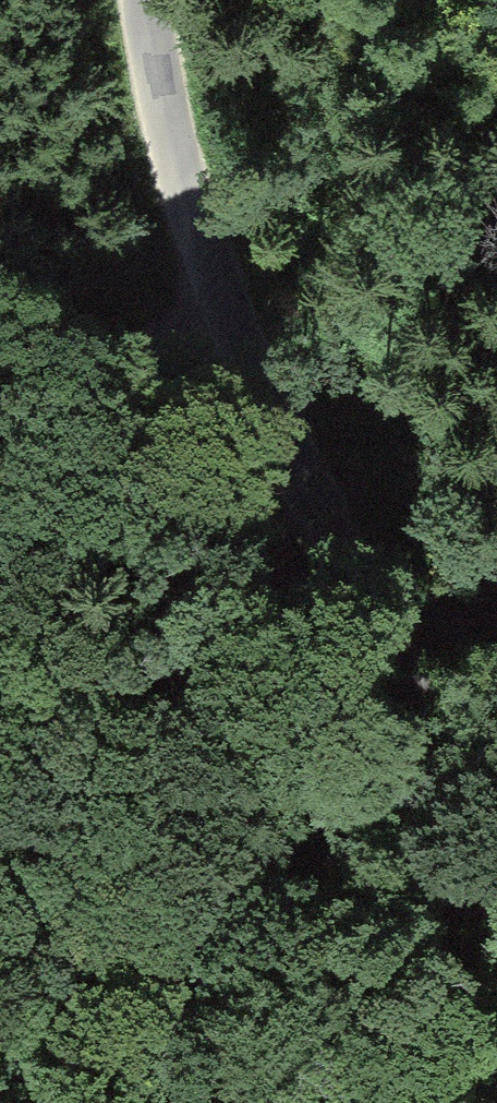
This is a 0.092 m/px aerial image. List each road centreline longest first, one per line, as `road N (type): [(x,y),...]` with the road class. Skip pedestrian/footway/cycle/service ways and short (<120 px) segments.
road 1 (unclassified): [(148,0),(200,239),(256,381),(469,849),(496,935)]
road 2 (track): [(256,381),(0,437)]
road 3 (track): [(496,792),(403,695)]

